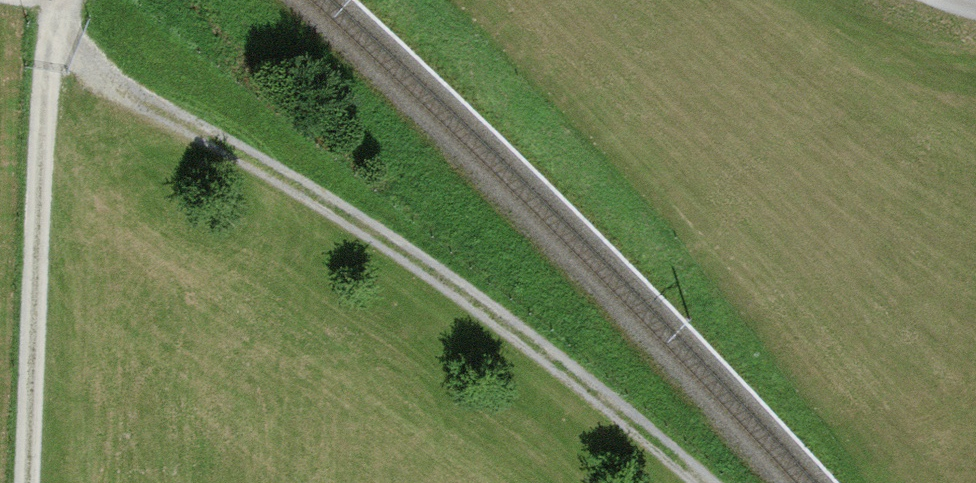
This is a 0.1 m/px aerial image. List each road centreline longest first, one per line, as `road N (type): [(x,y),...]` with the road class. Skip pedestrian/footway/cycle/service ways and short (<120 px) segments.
road 1 (track): [(58,29),(92,63),(339,210),(700,482)]
road 2 (track): [(64,0),(45,101),(30,482)]

